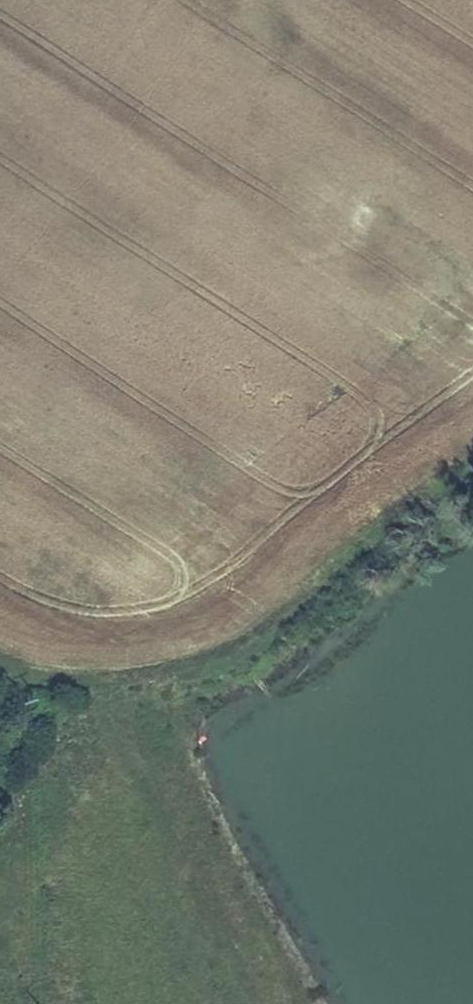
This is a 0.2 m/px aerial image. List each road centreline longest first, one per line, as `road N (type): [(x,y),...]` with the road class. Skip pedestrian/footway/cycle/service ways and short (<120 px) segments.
road 1 (track): [(271,1003),(97,692)]

